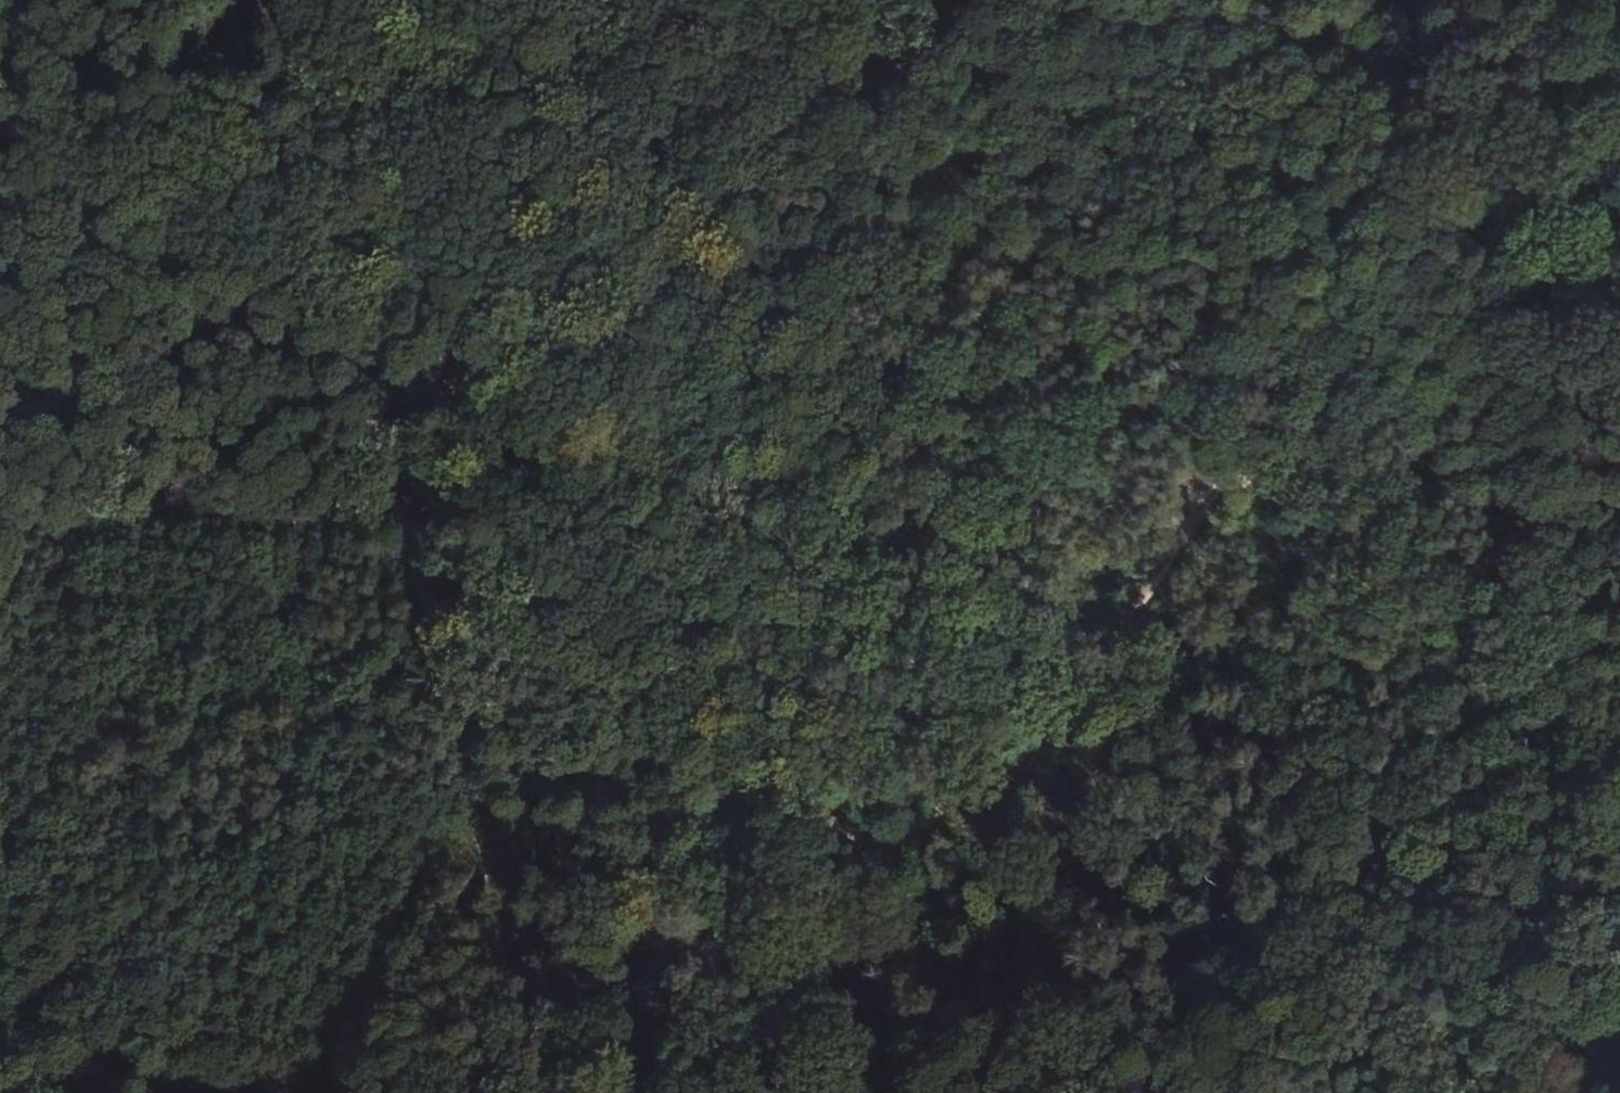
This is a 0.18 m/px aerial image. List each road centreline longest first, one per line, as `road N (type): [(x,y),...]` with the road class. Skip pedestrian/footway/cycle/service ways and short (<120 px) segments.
road 1 (track): [(555,1092),(390,513),(279,0)]
road 2 (track): [(1243,457),(1048,734),(980,812),(911,813),(462,575),(390,513)]
road 3 (track): [(1619,680),(1594,691),(1557,774),(1551,903),(1524,944),(1474,960),(1413,961),(1307,990),(1250,1026),(1200,1092)]
road 4 (track): [(1619,248),(1207,0)]

